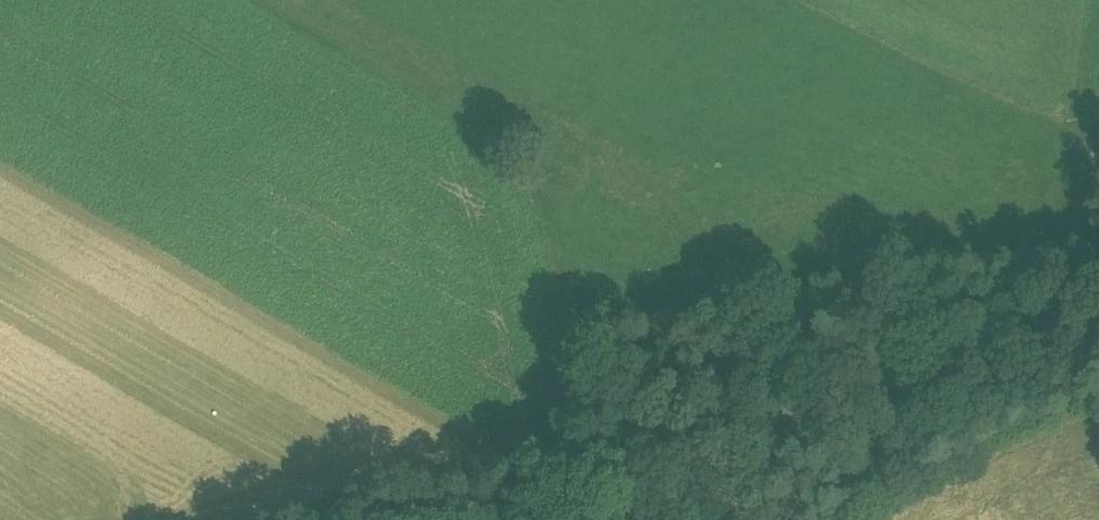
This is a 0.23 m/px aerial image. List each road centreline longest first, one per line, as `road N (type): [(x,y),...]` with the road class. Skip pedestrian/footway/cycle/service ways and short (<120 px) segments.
road 1 (unclassified): [(437,519),(1098,312)]

